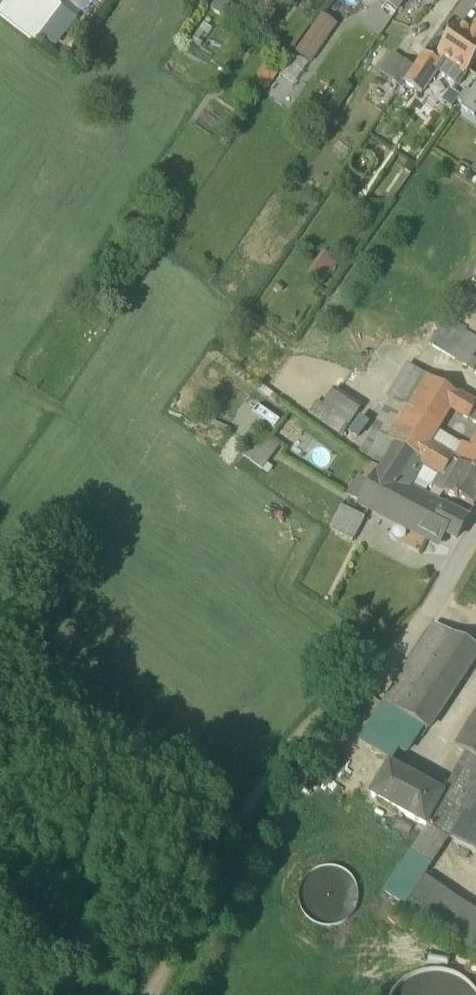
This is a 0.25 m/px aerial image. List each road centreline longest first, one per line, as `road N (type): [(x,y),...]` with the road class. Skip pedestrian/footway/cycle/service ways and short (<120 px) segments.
road 1 (track): [(378,665),(292,744),(223,850),(158,994)]

